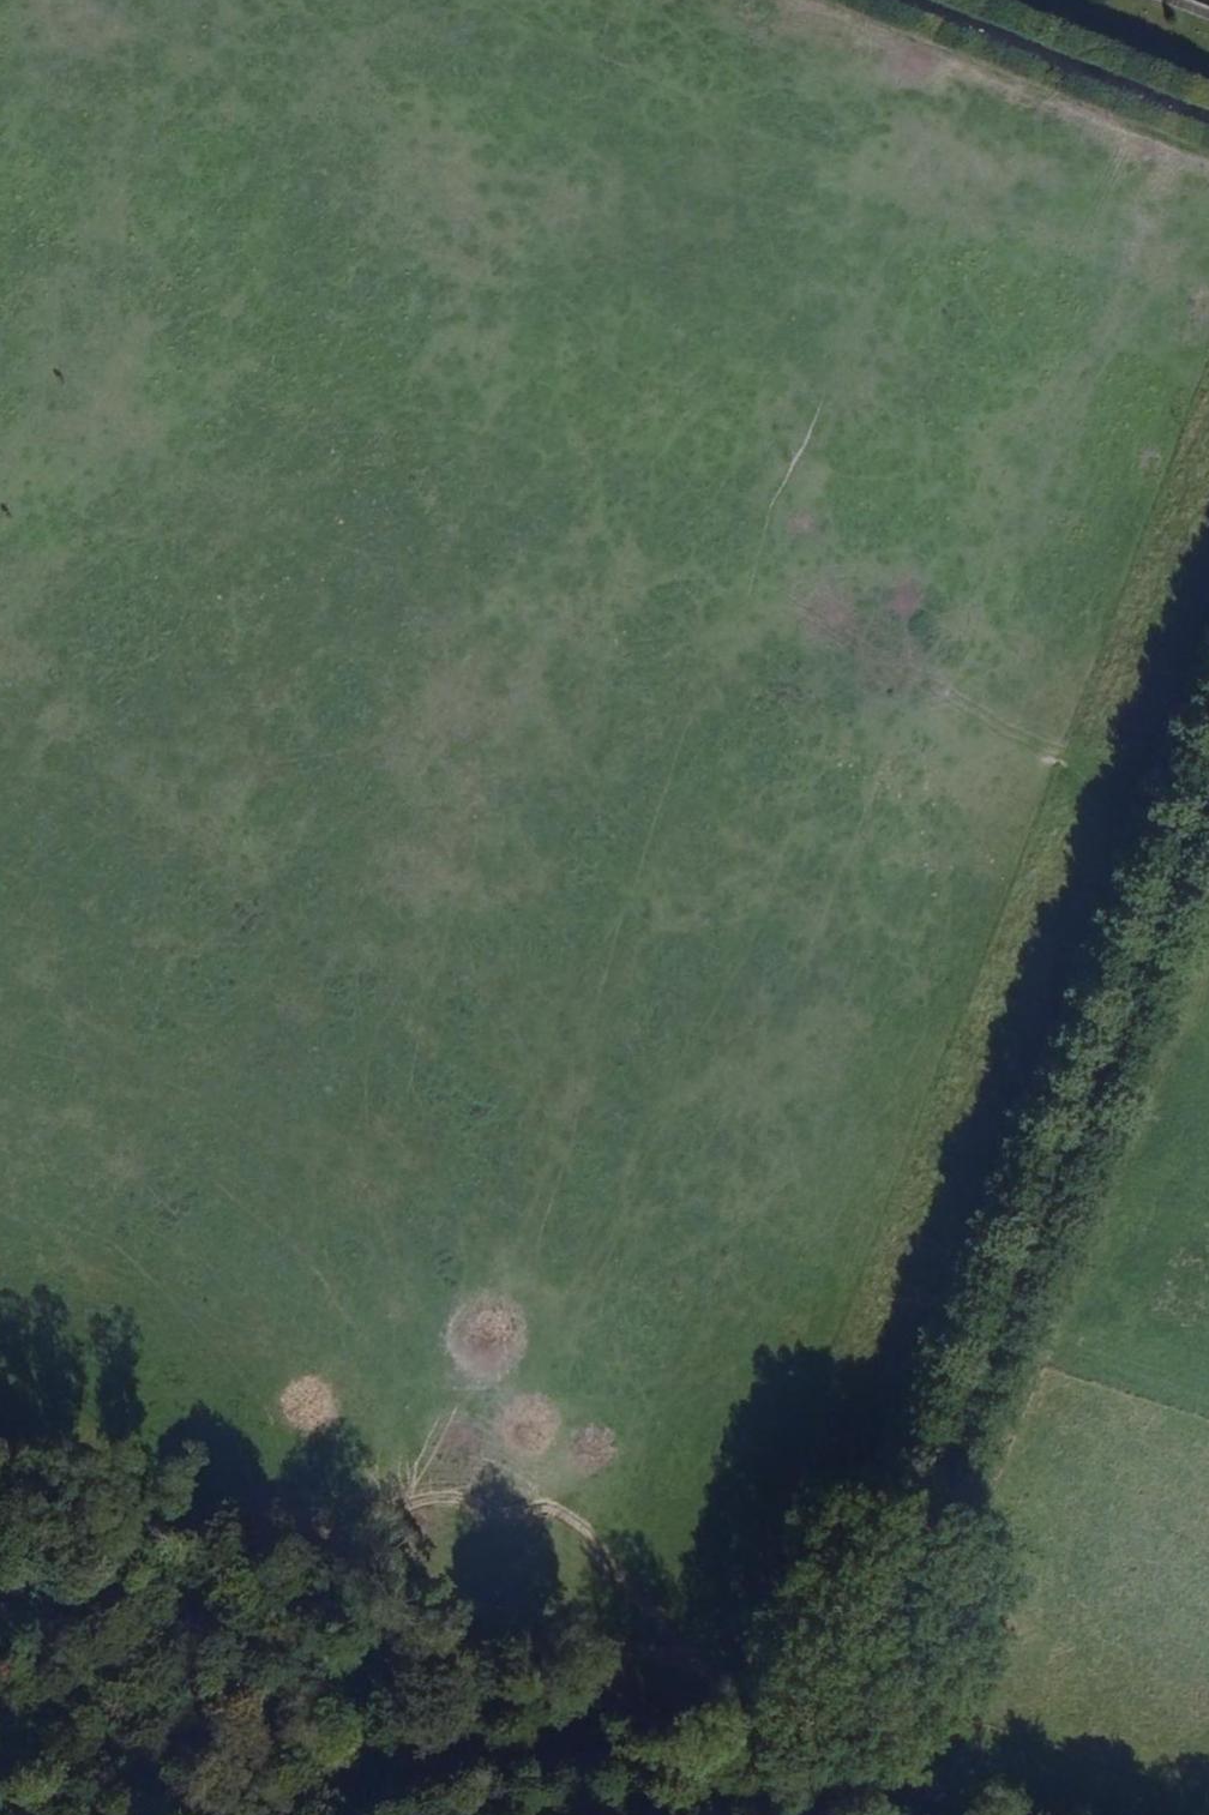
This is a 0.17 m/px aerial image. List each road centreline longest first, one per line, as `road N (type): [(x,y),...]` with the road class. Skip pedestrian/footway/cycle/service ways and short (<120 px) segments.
road 1 (track): [(1208,821),(919,1567),(796,1792)]
road 2 (track): [(0,1487),(796,1792)]
road 3 (track): [(897,0),(1208,125)]
road 4 (track): [(796,1792),(604,1814)]

